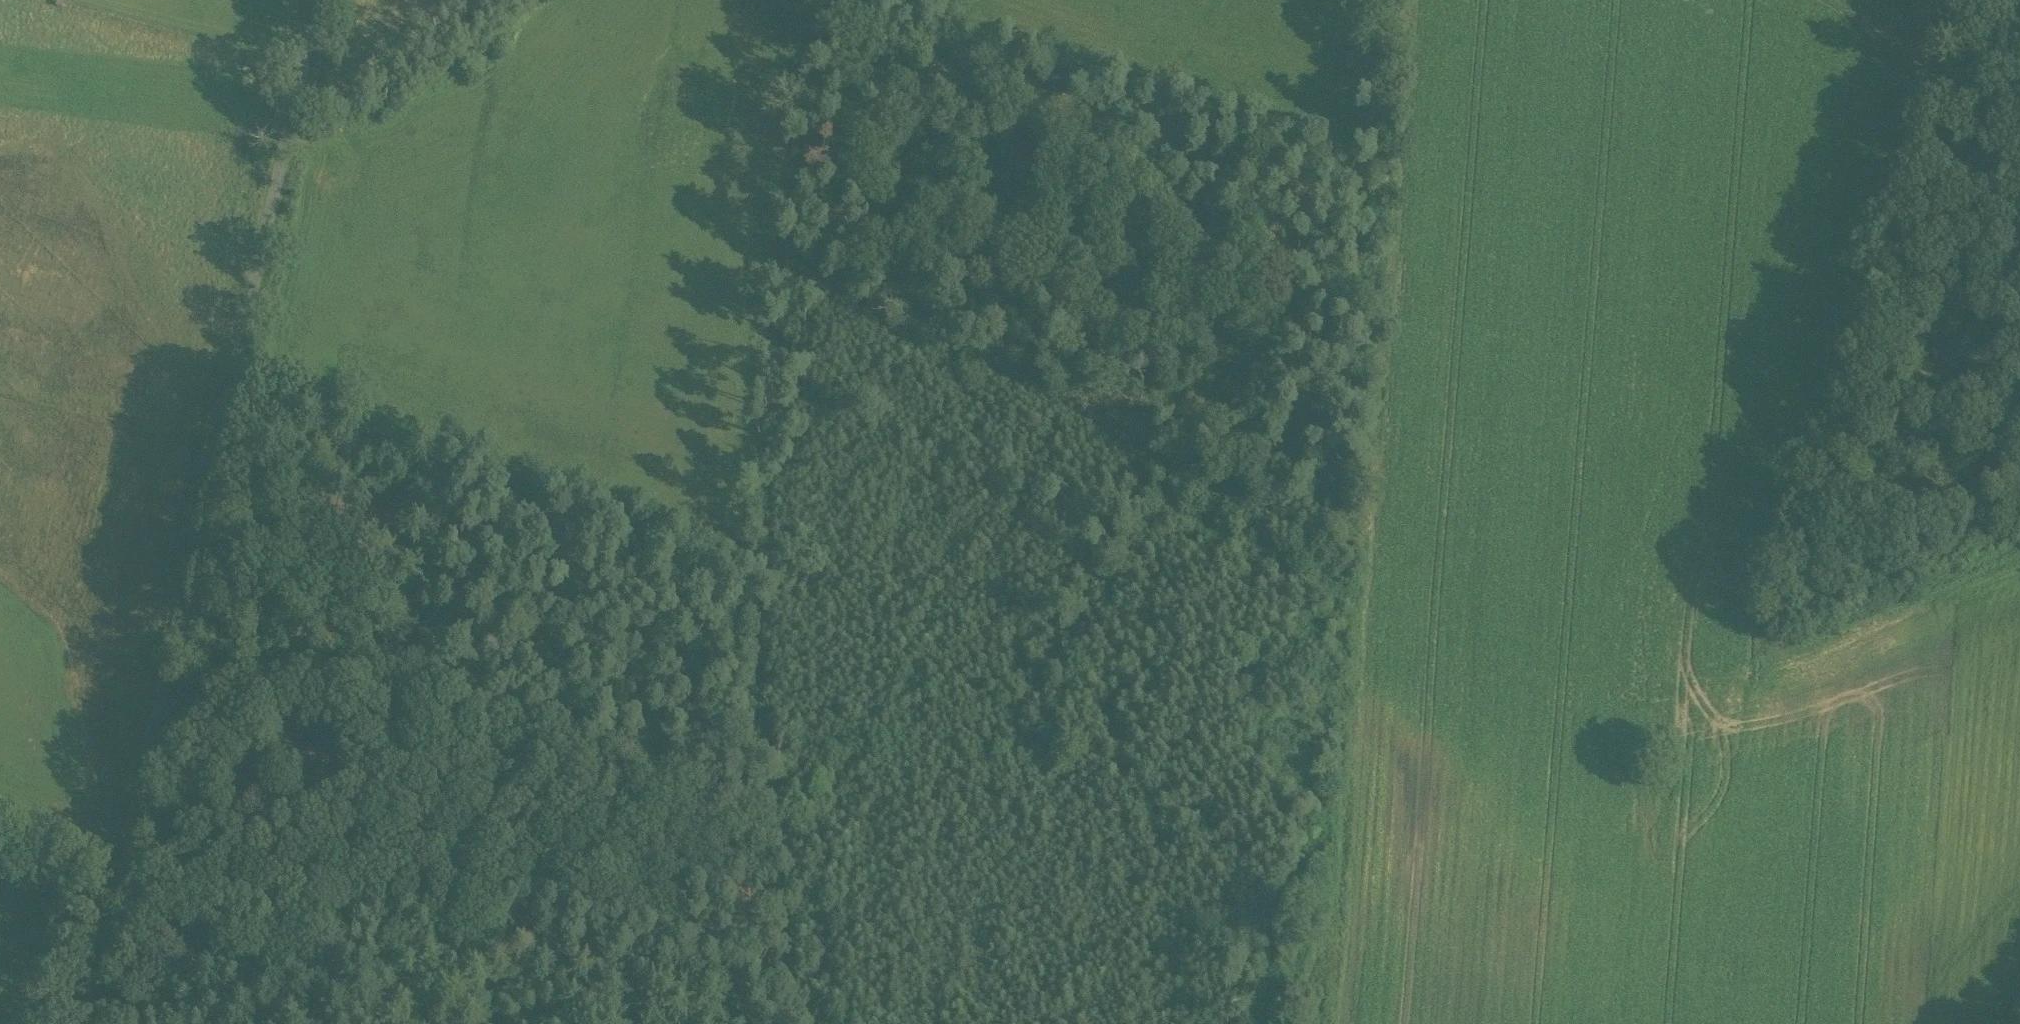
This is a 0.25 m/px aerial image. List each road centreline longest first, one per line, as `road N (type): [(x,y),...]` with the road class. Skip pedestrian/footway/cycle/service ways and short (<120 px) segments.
road 1 (unclassified): [(86,1023),(317,0)]
road 2 (track): [(126,847),(783,1023)]

